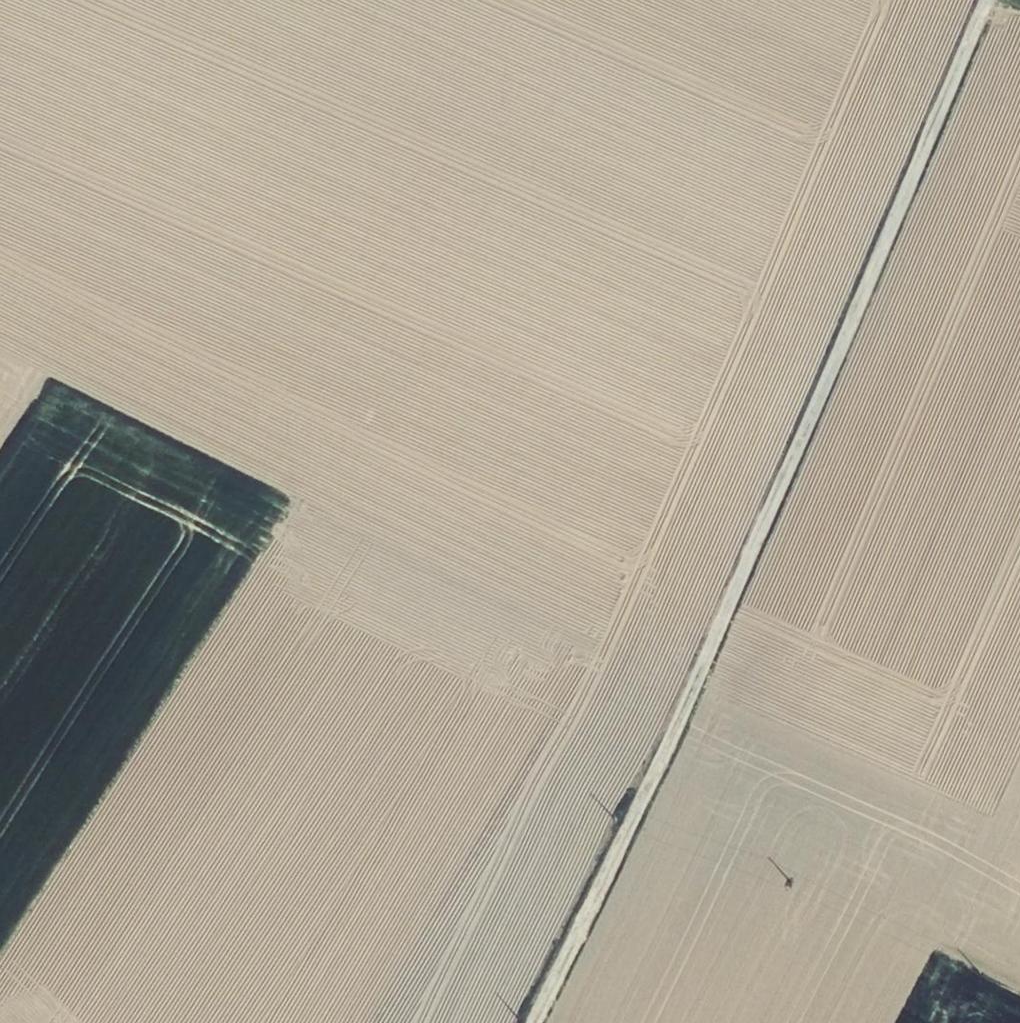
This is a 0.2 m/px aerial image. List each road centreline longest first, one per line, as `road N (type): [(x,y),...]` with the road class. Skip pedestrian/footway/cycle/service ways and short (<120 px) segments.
road 1 (unclassified): [(998,0),(607,895),(539,1022)]

